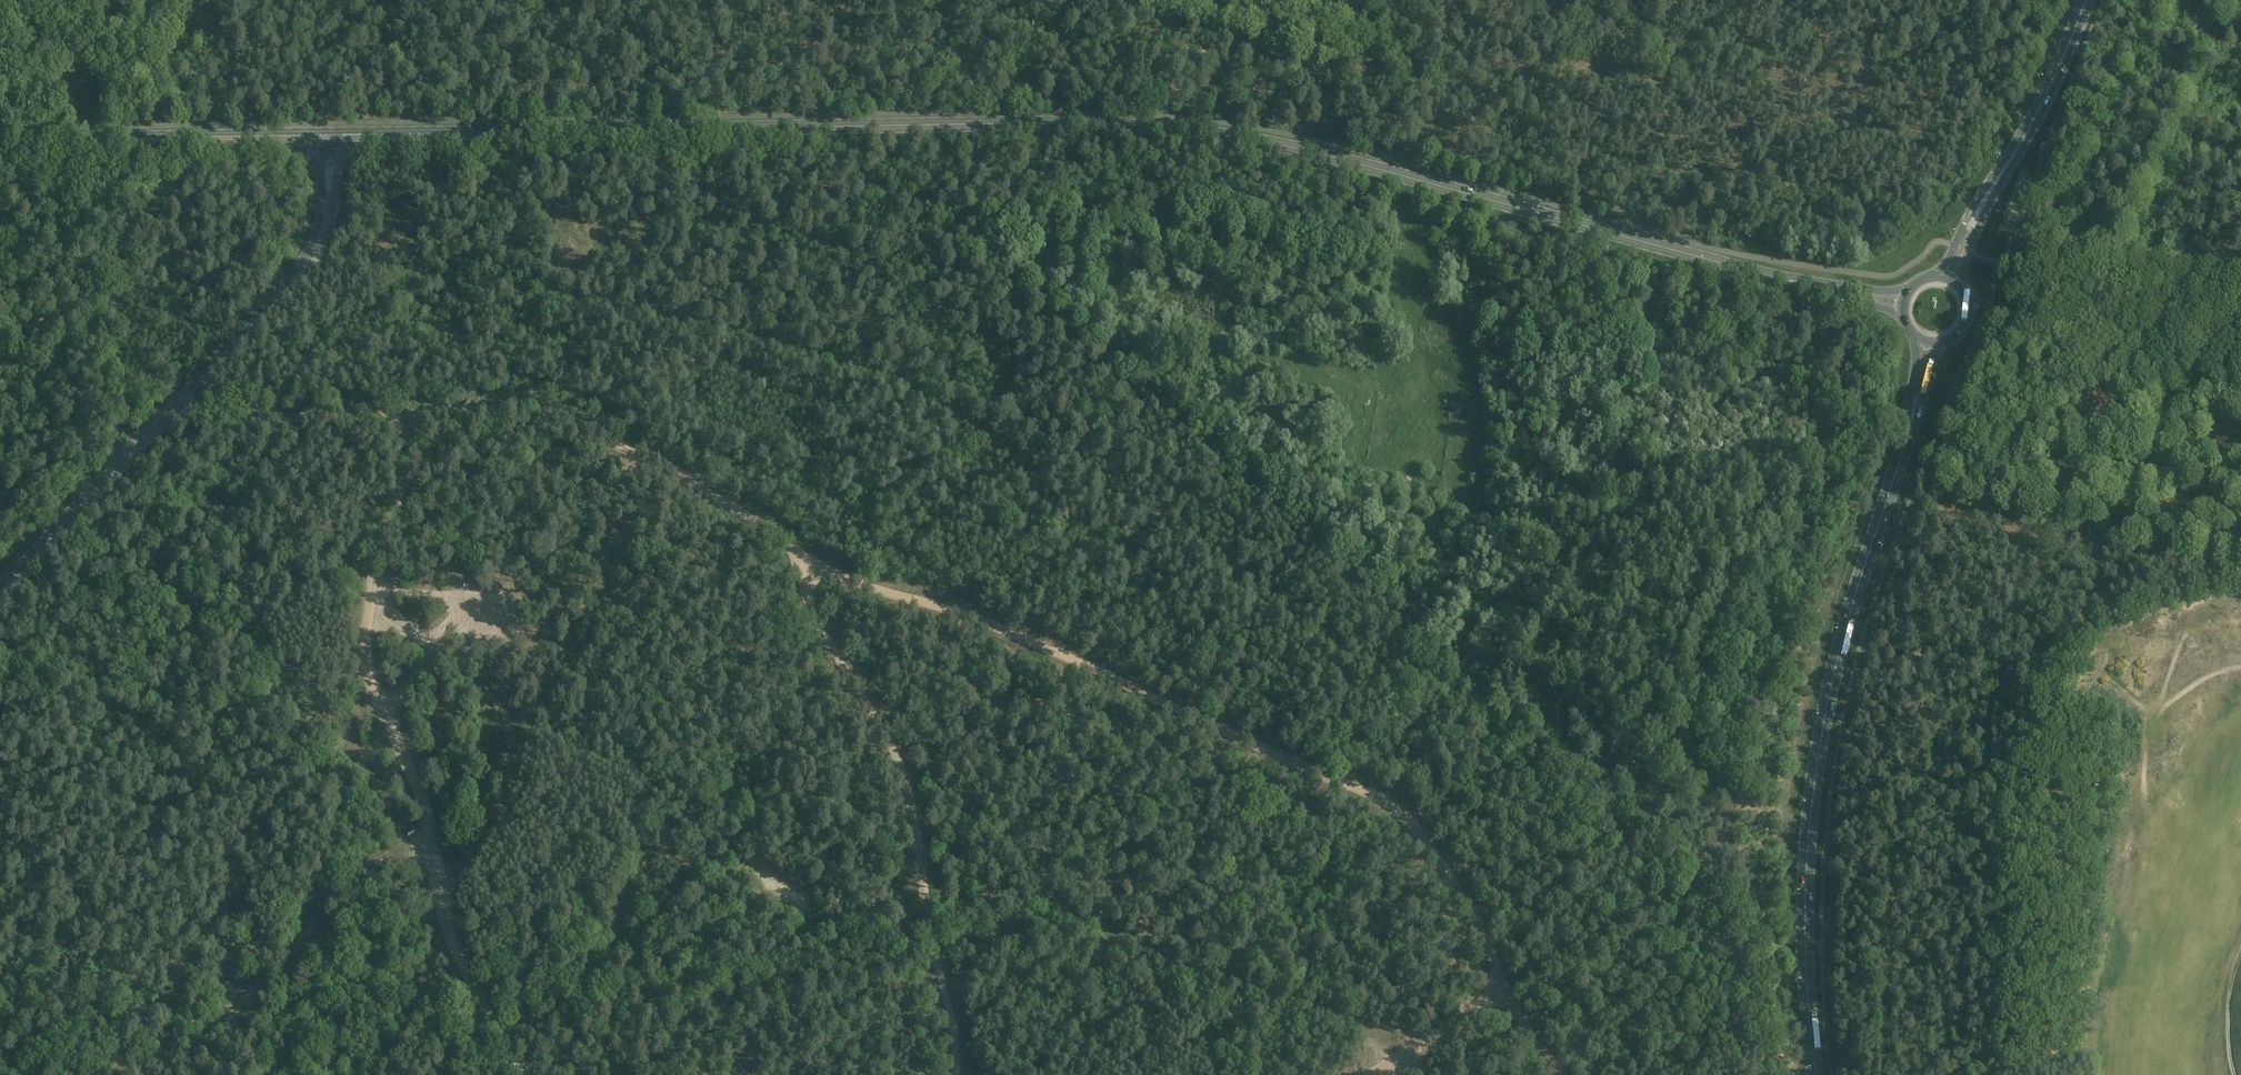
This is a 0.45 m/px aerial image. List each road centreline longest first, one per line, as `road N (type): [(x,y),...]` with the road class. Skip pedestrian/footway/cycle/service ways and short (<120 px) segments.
road 1 (secondary): [(1818,286),(1332,156),(1162,128),(1052,123),(331,139)]
road 2 (track): [(1370,62),(1320,67),(1222,52),(1051,48),(165,61),(108,39),(60,0)]
road 3 (track): [(954,1074),(951,1014),(908,788),(815,615),(799,557),(781,538),(712,494),(543,409),(162,420)]
road 4 (track): [(1418,1074),(1293,997),(1174,963),(1044,898),(906,900),(825,916),(749,872),(657,862),(628,886),(587,998),(566,1013),(498,1028)]
road 5 (track): [(799,557),(1021,635),(1391,802),(1467,905),(1502,988),(1563,1074)]
road 6 (track): [(621,446),(631,518),(599,625),(536,721),(487,841),(471,865),(438,886),(459,958),(523,1074)]
road 7 (primary): [(1815,1074),(1805,970),(1817,763),(1854,598),(1911,423)]
road 8 (track): [(2240,571),(2166,586),(2113,609),(2071,640),(2042,679),(2008,770),(1988,1074)]
road 9 (unclassified): [(0,590),(299,275),(324,225),(331,139)]
road 10 (track): [(419,416),(375,566),(365,658),(420,788),(438,886)]
road 11 (secondary): [(0,140),(331,139)]
road 12 (track): [(2123,308),(2240,40)]
road 13 (track): [(1968,300),(2006,287),(2240,330)]
road 14 (primary): [(1977,213),(2036,115),(2087,0)]
road 15 (track): [(1372,1074),(1502,988)]
road 16 (track): [(132,126),(197,0)]
road 17 (track): [(932,1074),(838,1067),(794,1074)]

